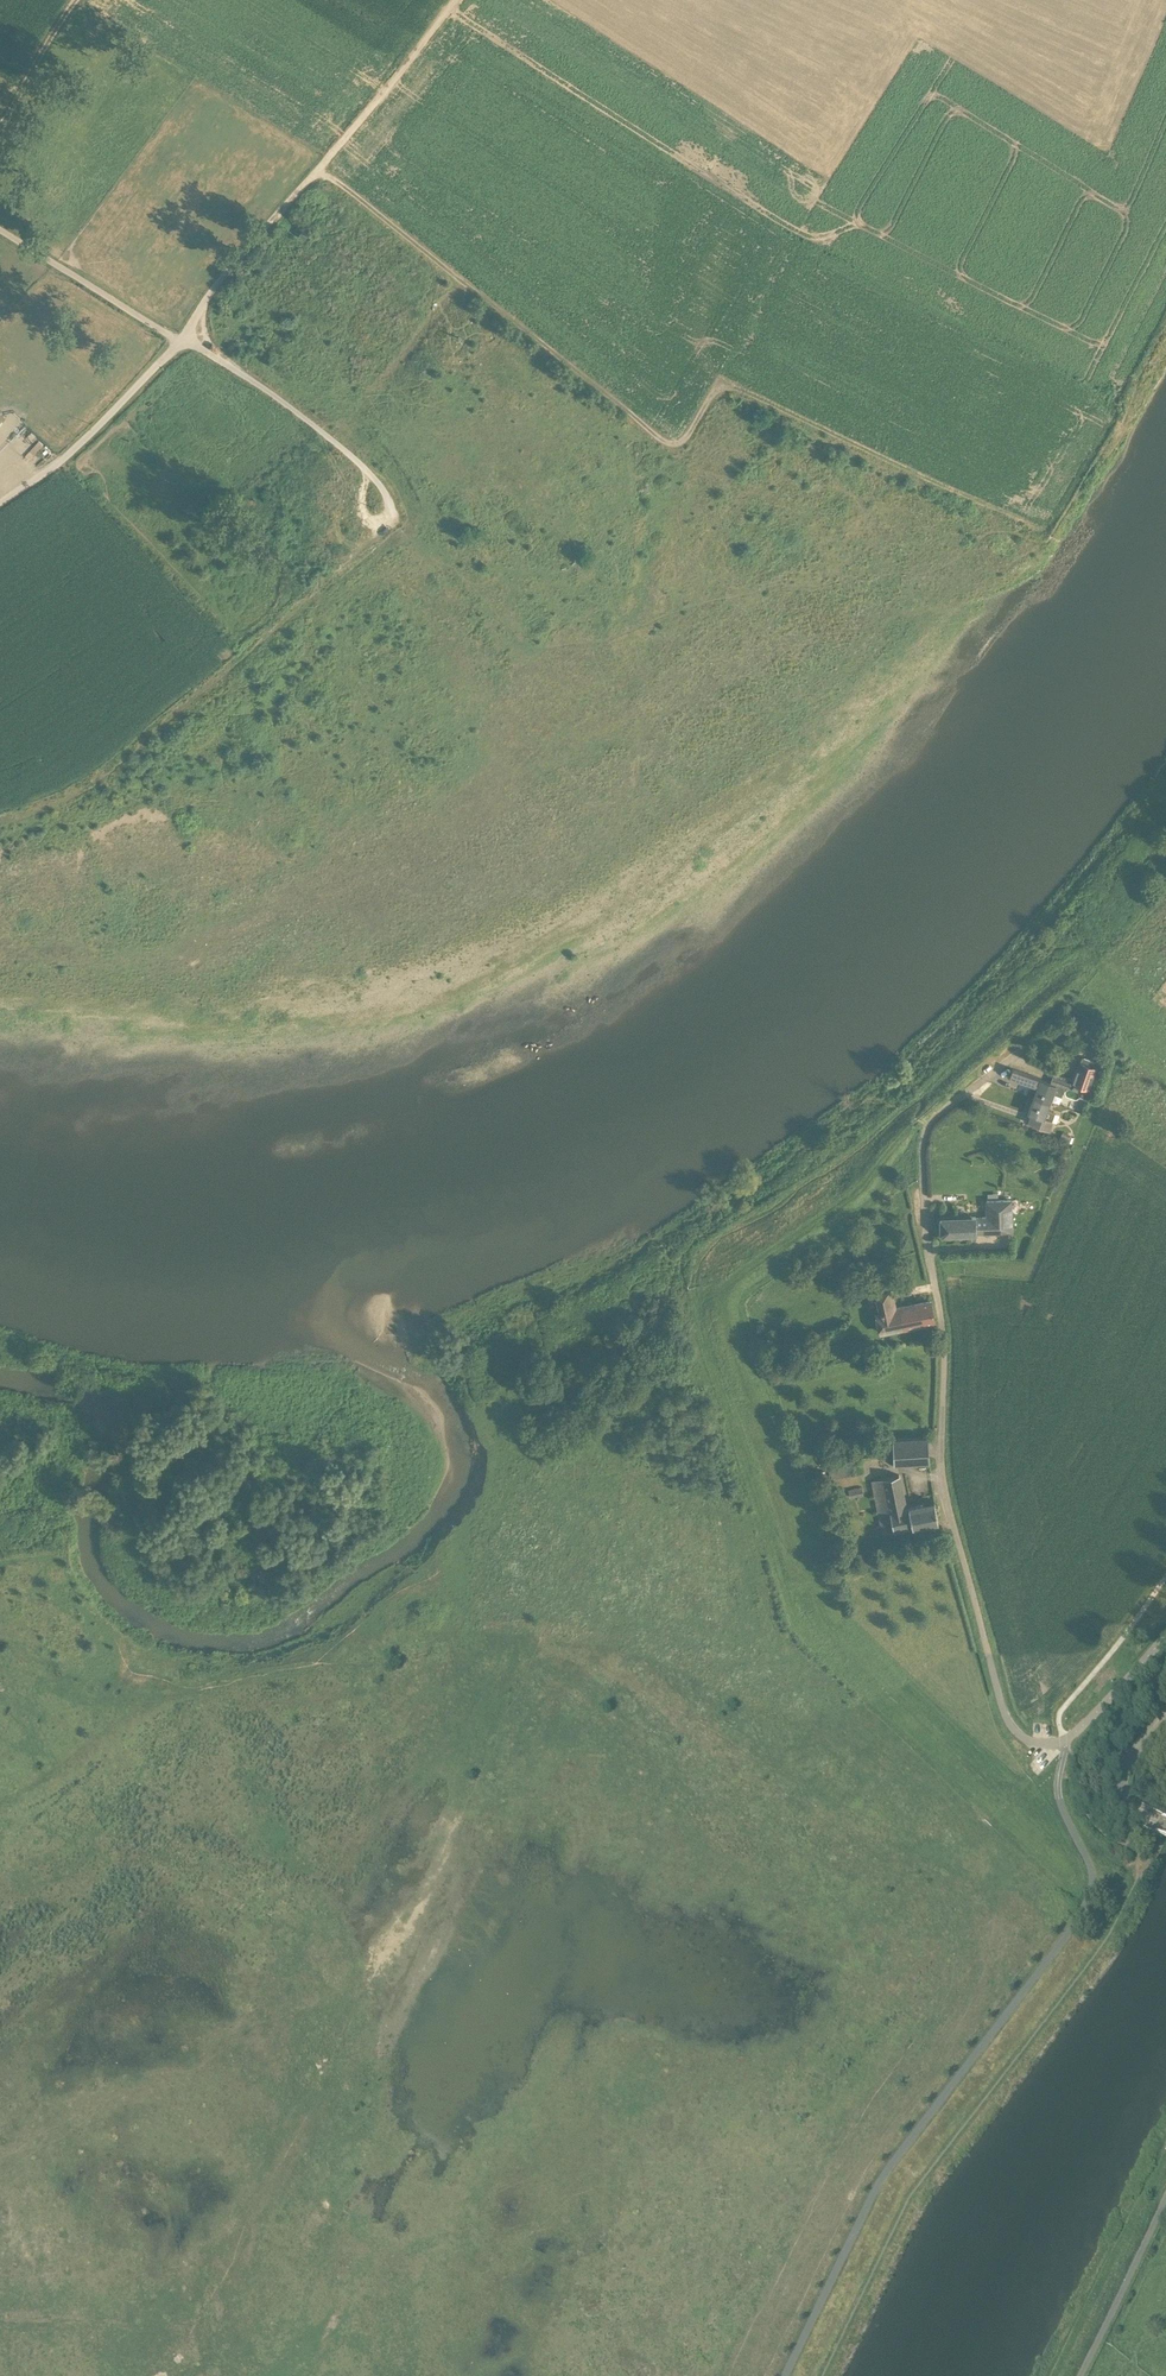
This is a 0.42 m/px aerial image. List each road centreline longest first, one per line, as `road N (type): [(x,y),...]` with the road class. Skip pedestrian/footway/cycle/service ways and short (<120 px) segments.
road 1 (track): [(319,167),(667,440),(684,438),(726,382),(1045,530)]
road 2 (unclassified): [(1066,1740),(1030,1740),(1007,1716),(947,1505),(943,1326),(921,1148)]
road 3 (track): [(456,0),(236,259)]
road 4 (unclassified): [(182,334),(312,422),(372,472),(395,512)]
road 5 (unclassified): [(178,340),(60,460),(0,501)]
road 6 (unclassified): [(178,340),(0,227)]
road 7 (unclassified): [(1083,2375),(1165,2204)]
road 8 (tertiary): [(1165,1826),(1129,1806),(1119,1788),(1121,1768),(1165,1713)]
road 9 (unclassified): [(1066,1740),(1165,1635)]
road 10 (track): [(0,123),(74,0)]
road 11 (residential): [(921,1148),(927,1127),(1021,1050)]

